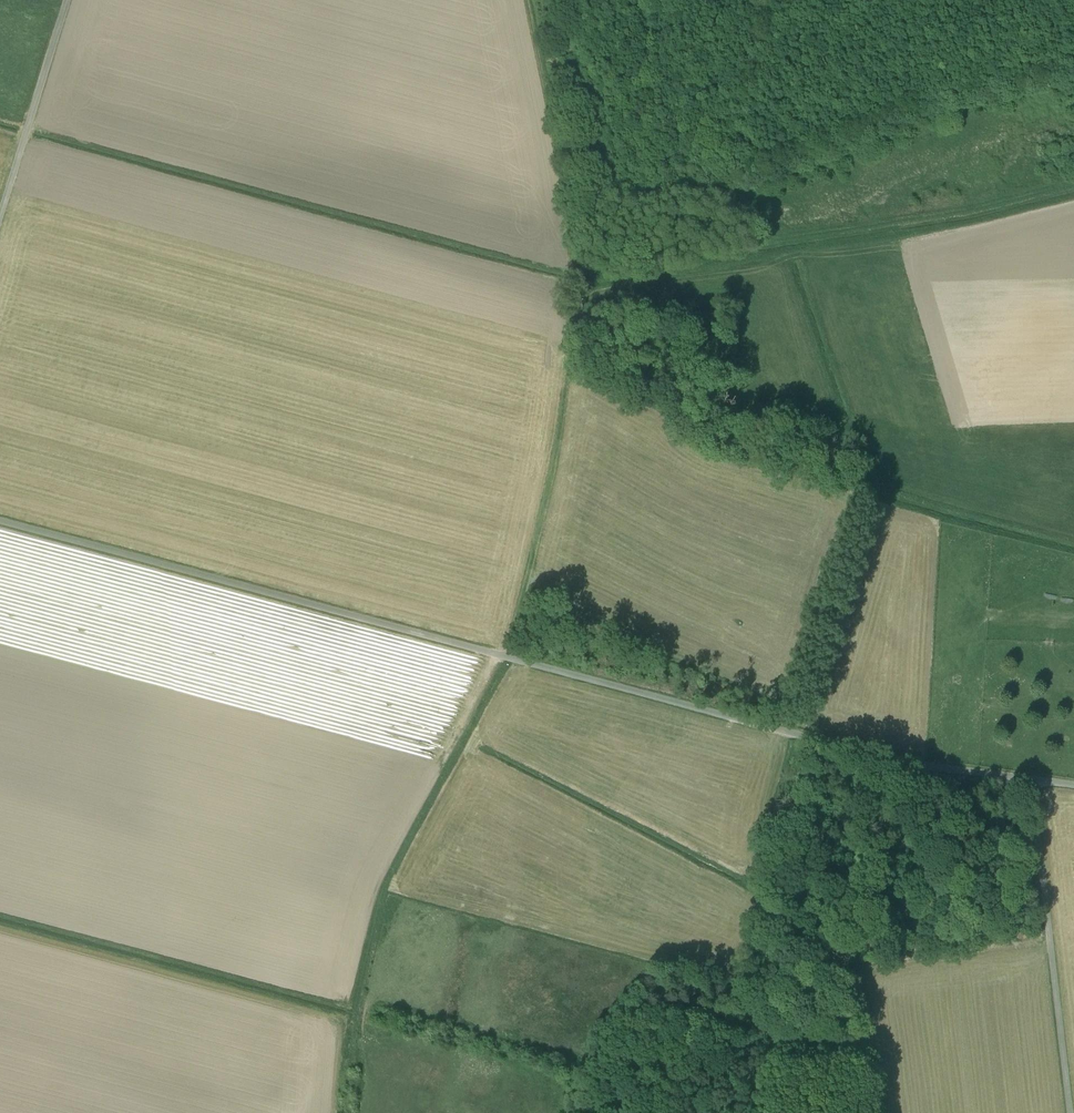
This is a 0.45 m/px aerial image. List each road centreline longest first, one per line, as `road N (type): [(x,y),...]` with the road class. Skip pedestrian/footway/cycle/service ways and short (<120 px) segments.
road 1 (unclassified): [(1030,779),(902,764),(0,521)]
road 2 (track): [(535,0),(574,210),(569,392),(511,659)]
road 3 (unclassified): [(1030,779),(1069,1112)]
road 4 (track): [(902,764),(825,795),(814,818),(844,911),(847,955)]
road 5 (unclassified): [(67,0),(0,217)]

